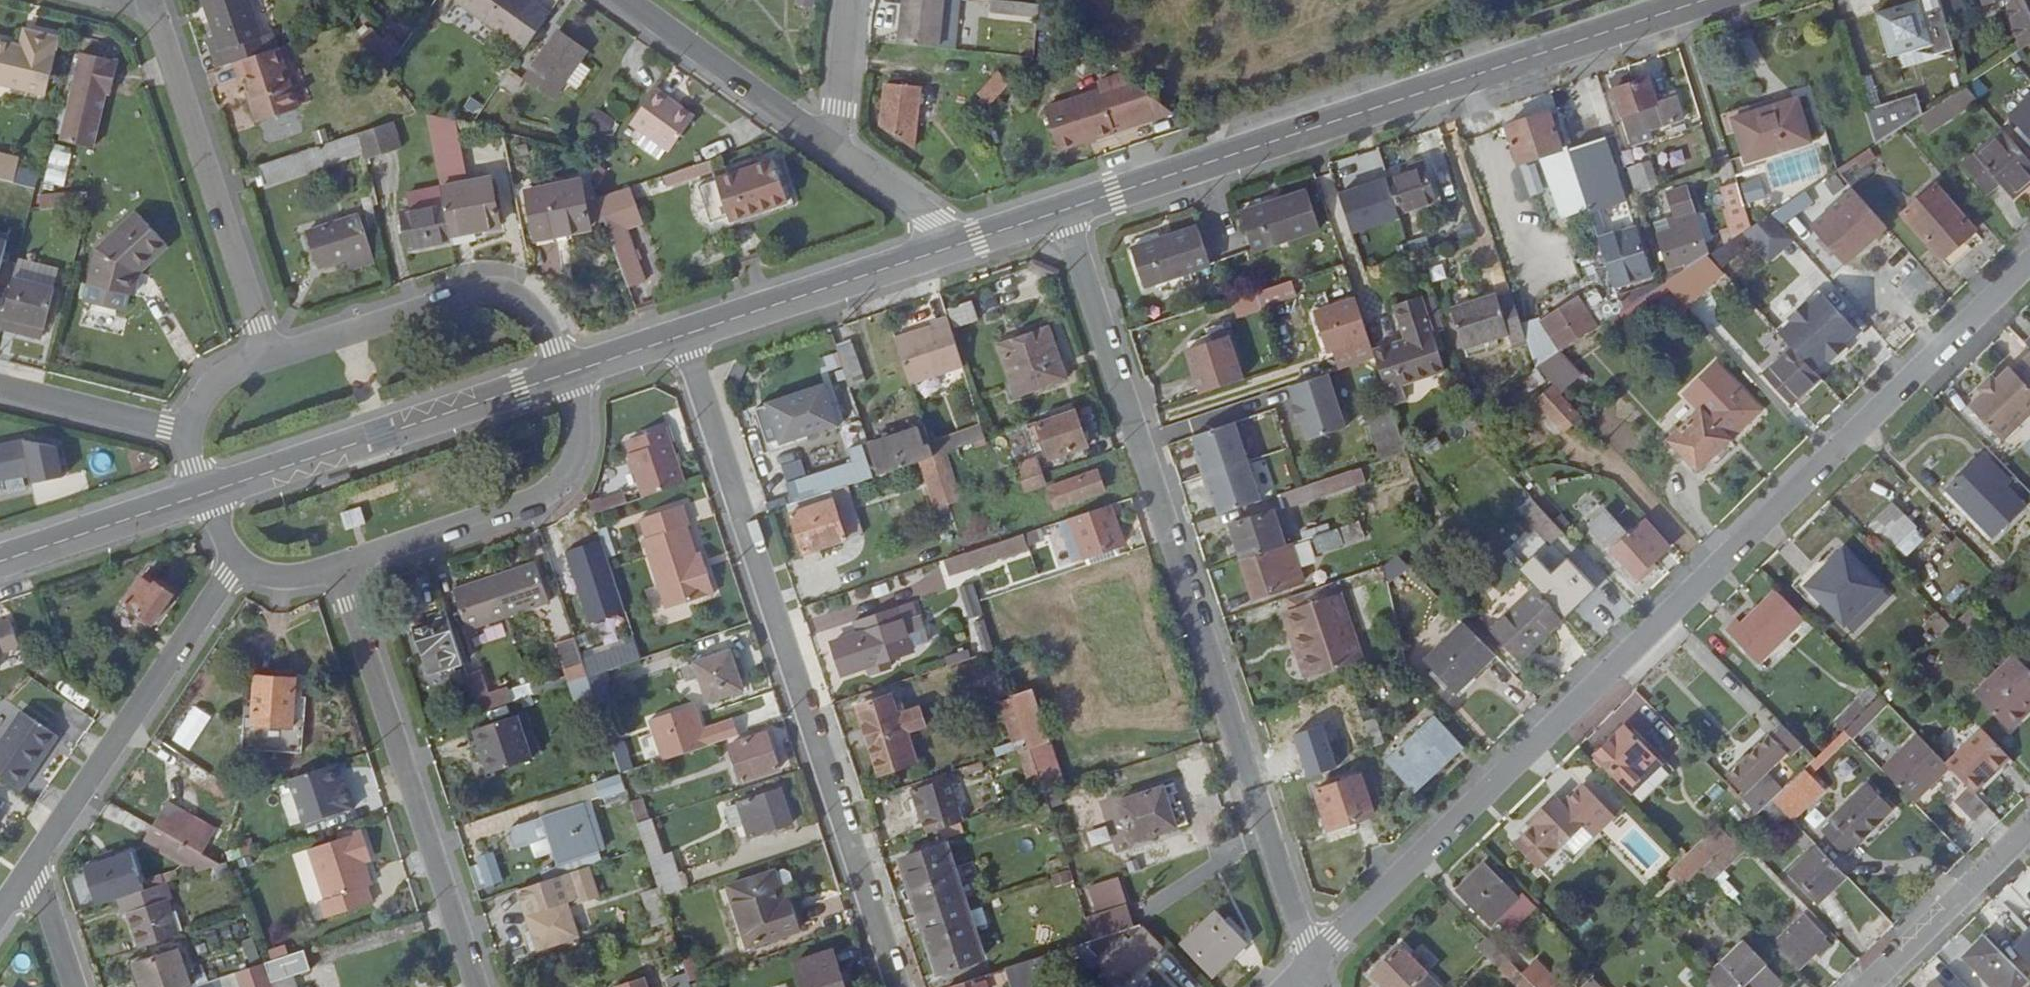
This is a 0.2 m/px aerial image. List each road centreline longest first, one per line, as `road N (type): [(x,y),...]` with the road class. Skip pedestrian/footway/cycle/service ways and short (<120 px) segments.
road 1 (residential): [(2029,261),(1306,962)]
road 2 (residential): [(1066,211),(1306,962)]
road 3 (residential): [(684,336),(896,986)]
road 4 (secondary): [(1706,0),(1066,211)]
road 5 (residential): [(475,986),(336,567)]
road 6 (secondary): [(566,375),(206,494)]
road 7 (residential): [(239,561),(24,870)]
road 8 (residential): [(267,355),(149,9)]
road 9 (residential): [(566,375),(534,314),(520,300),(488,291),(267,355)]
road 10 (residential): [(336,567),(541,496),(556,483),(577,441),(566,375)]
road 11 (secondary): [(952,247),(684,336)]
road 12 (residential): [(838,147),(632,0)]
road 13 (residential): [(2029,822),(1860,986)]
road 14 (secondary): [(206,494),(0,561)]
road 15 (residential): [(0,387),(188,432)]
road 16 (residential): [(952,247),(934,220),(838,147)]
road 17 (residential): [(838,147),(854,0)]
road 18 (secondary): [(684,336),(566,375)]
road 19 (residential): [(24,870),(64,986)]

